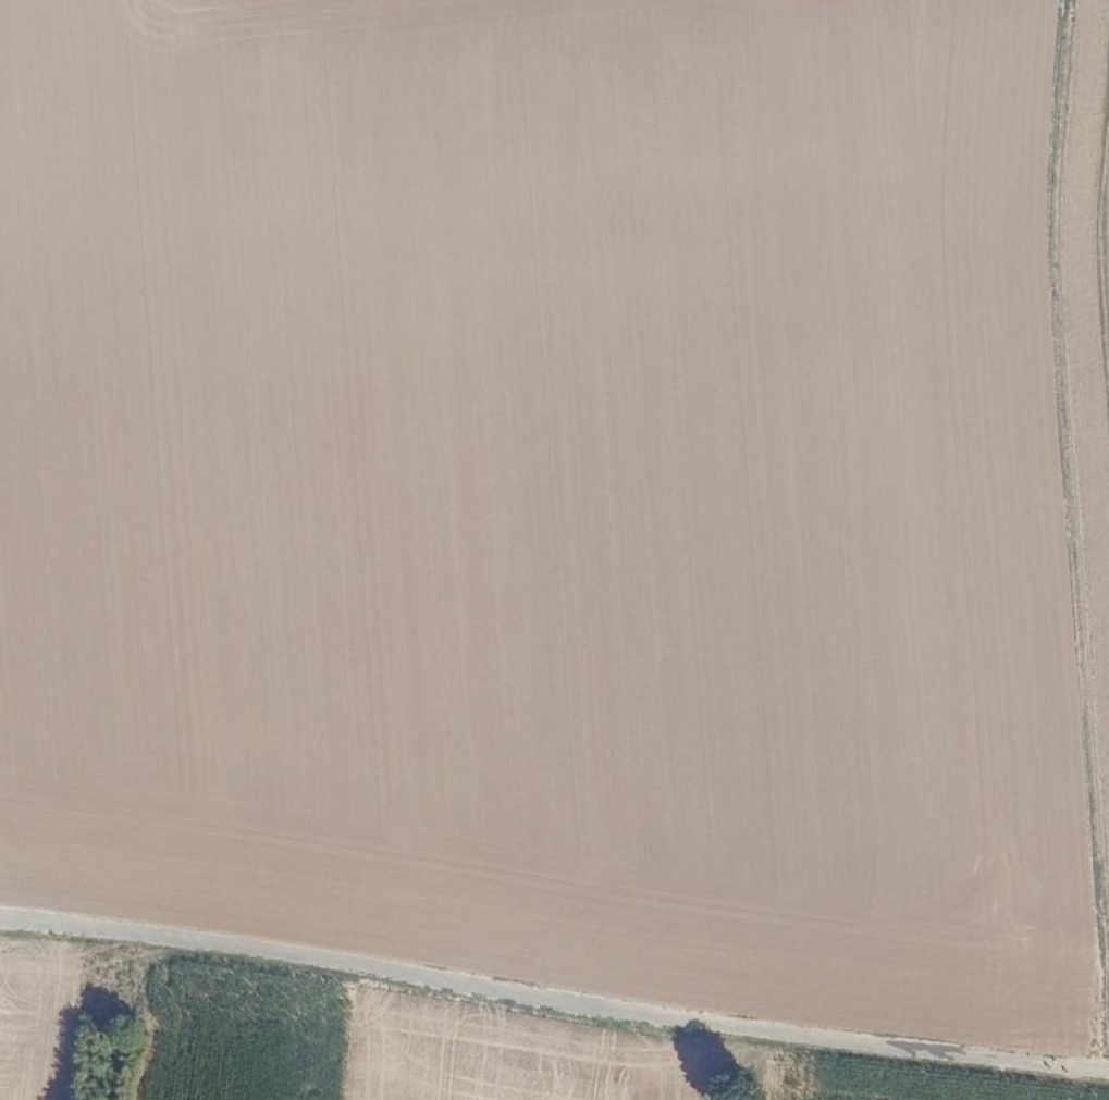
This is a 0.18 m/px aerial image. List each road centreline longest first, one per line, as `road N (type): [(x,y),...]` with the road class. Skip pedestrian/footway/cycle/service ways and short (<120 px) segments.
road 1 (unclassified): [(0,919),(257,946),(631,1013),(1108,1073)]
road 2 (track): [(1085,0),(1062,247),(1108,960)]

